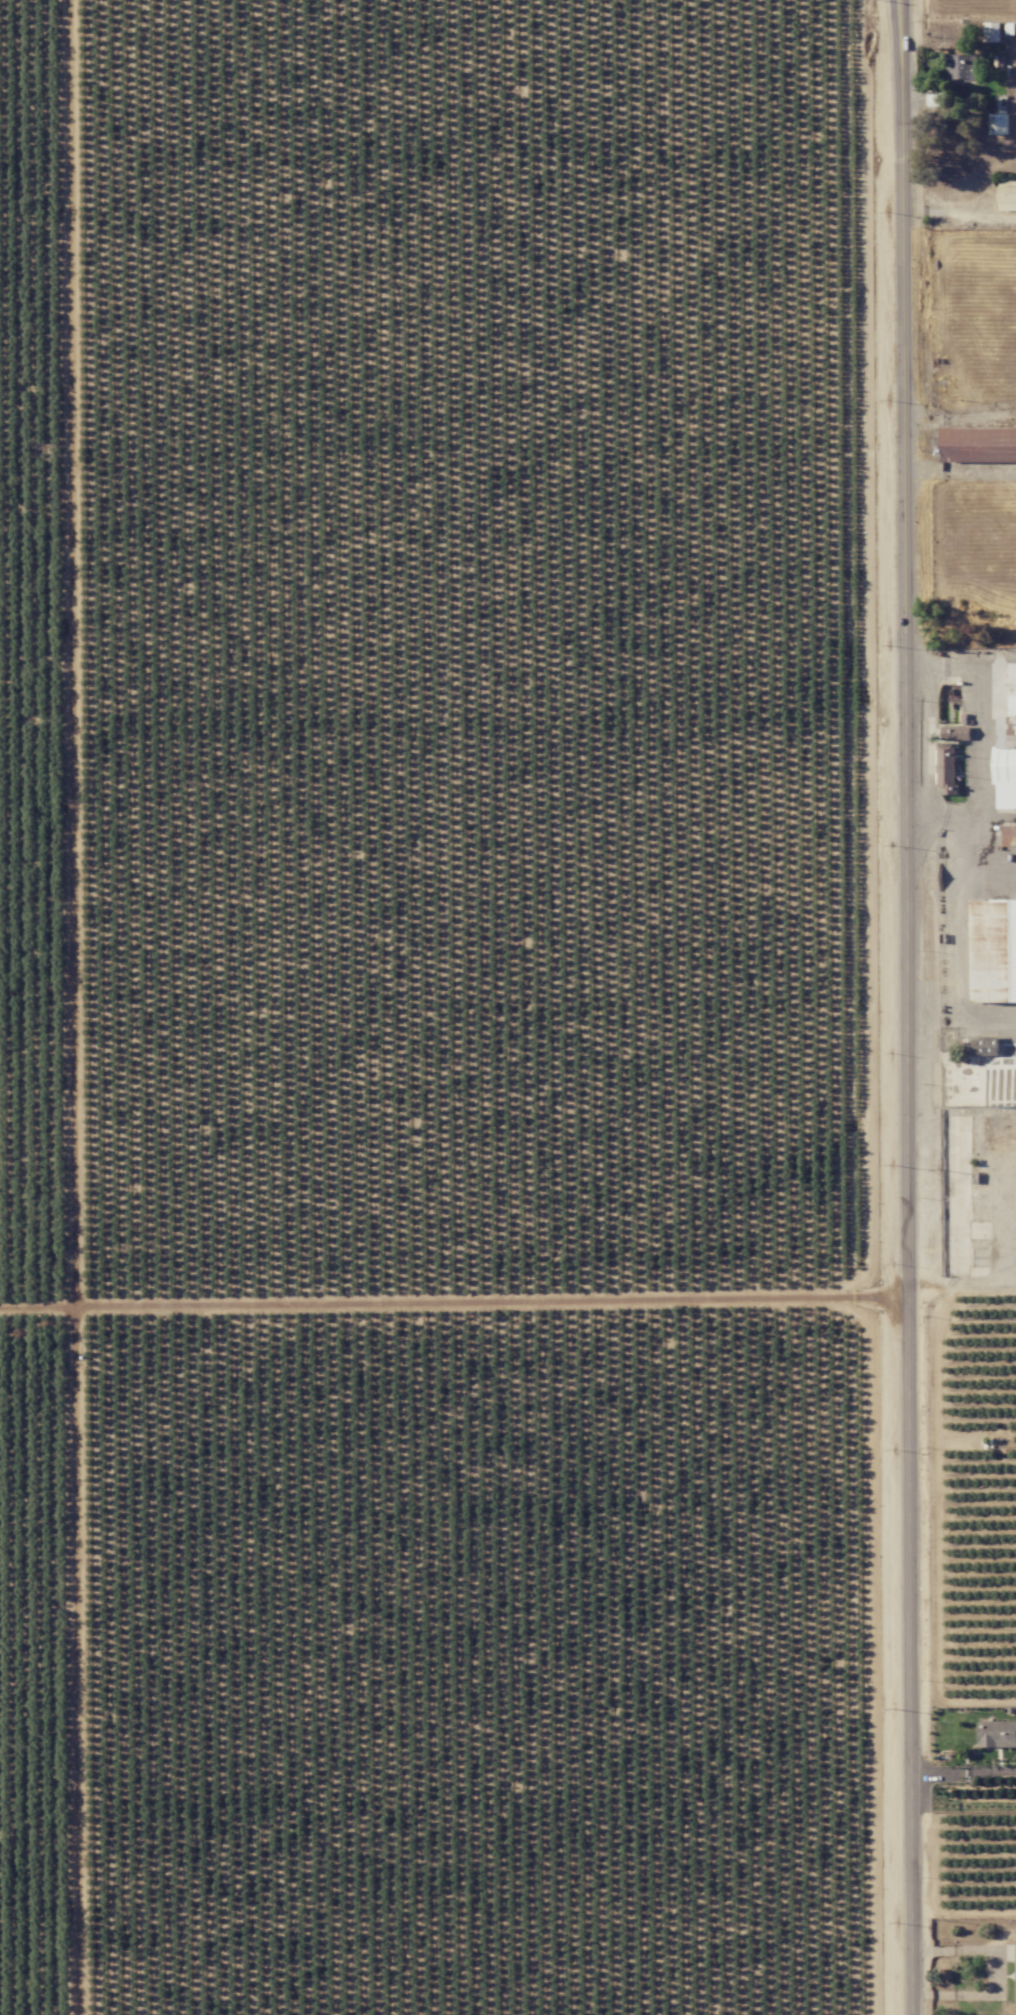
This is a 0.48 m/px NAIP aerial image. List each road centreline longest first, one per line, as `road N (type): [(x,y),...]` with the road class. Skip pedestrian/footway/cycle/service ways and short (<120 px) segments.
road 1 (tertiary): [(888,0),(911,2014)]
road 2 (track): [(0,1309),(903,1296)]

